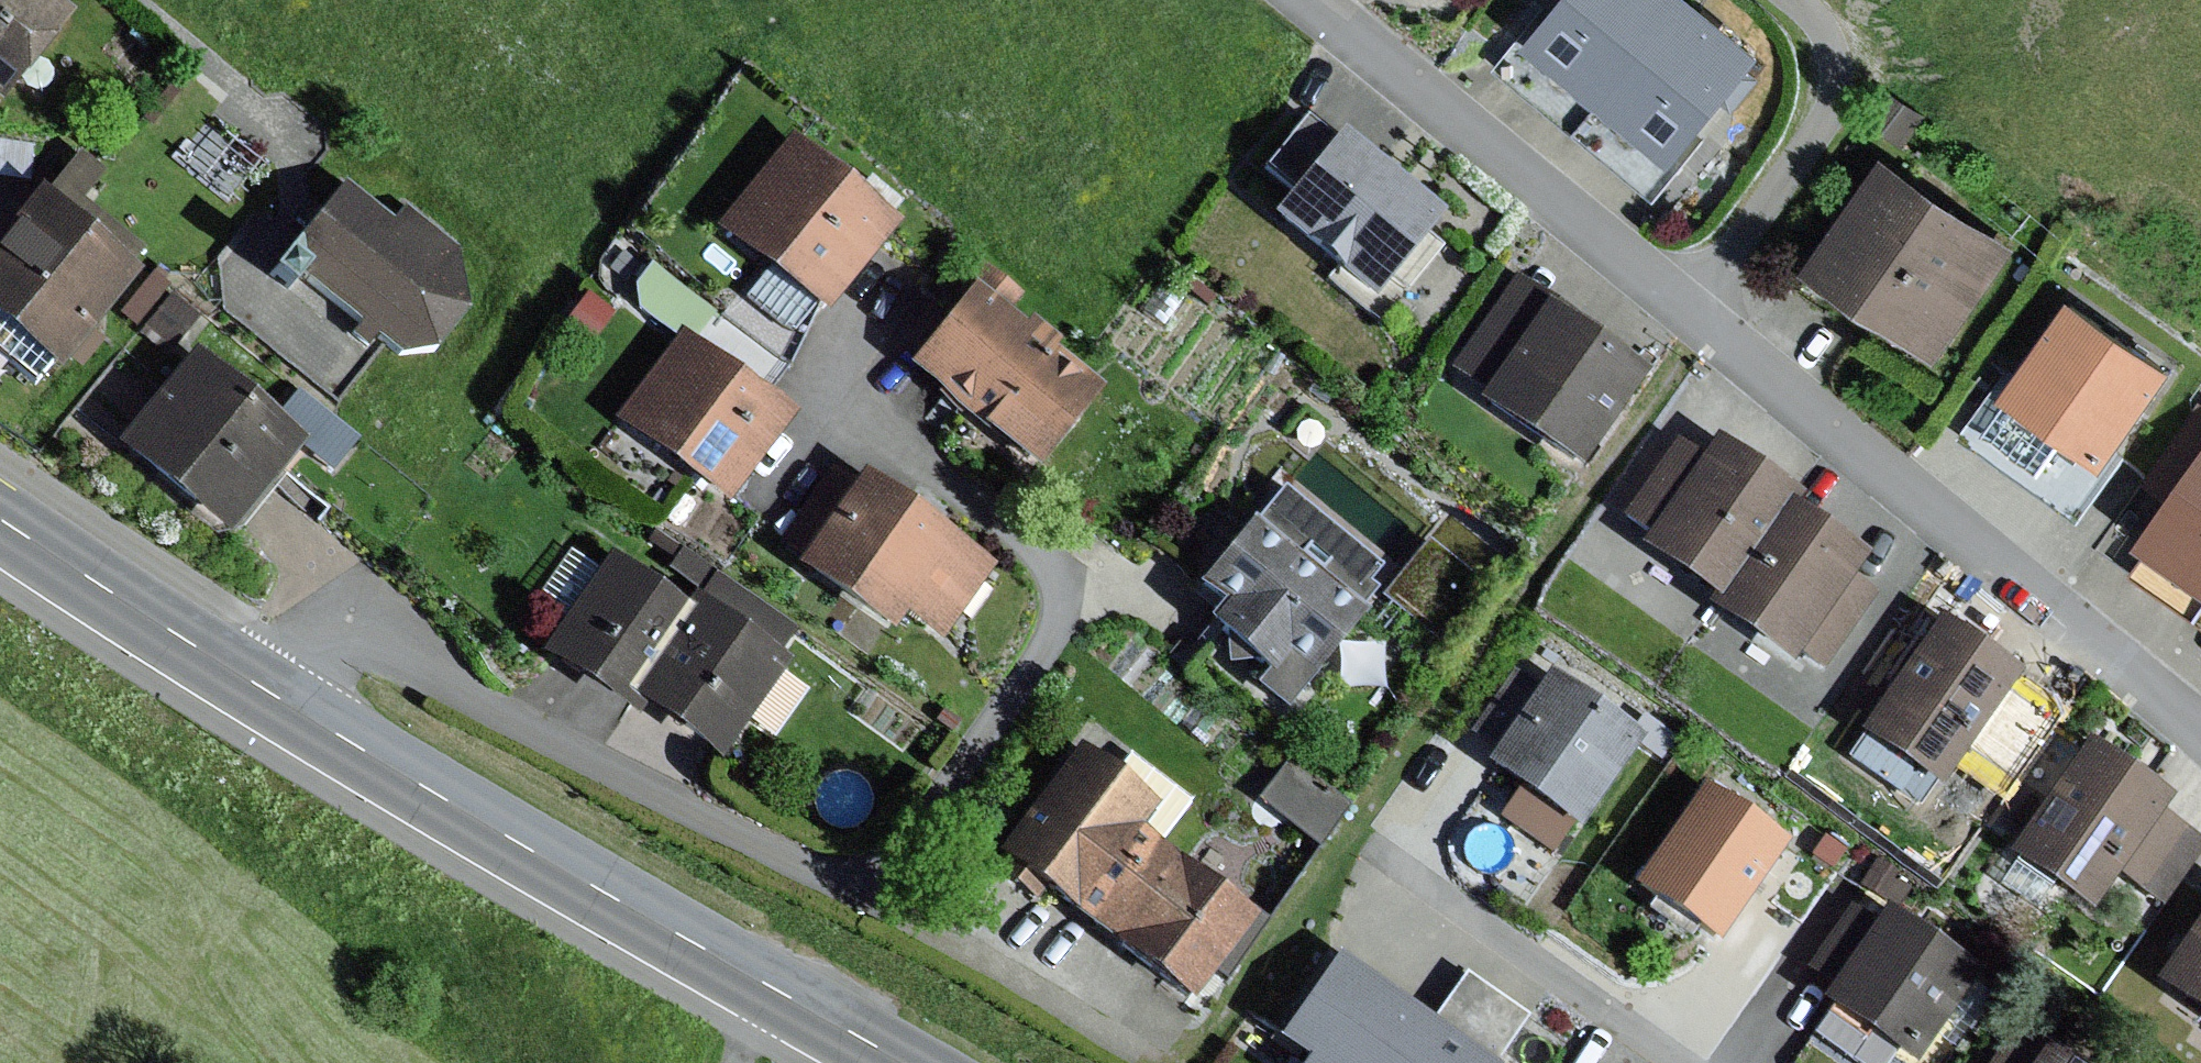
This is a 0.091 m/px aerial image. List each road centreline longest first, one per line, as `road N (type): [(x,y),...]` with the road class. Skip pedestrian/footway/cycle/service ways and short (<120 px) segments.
road 1 (residential): [(275,696),(320,643),(349,637),(838,878),(885,871),(924,837),(1058,629),(1065,587),(1048,551),(825,404)]
road 2 (primary): [(907,1062),(275,696)]
road 3 (residential): [(2200,726),(1691,309)]
road 4 (residential): [(1691,309),(1312,0)]
road 5 (residential): [(1804,0),(1819,13),(1838,65),(1826,124),(1691,309)]
road 6 (residential): [(1407,873),(1686,1062)]
road 7 (primary): [(275,696),(0,516)]

